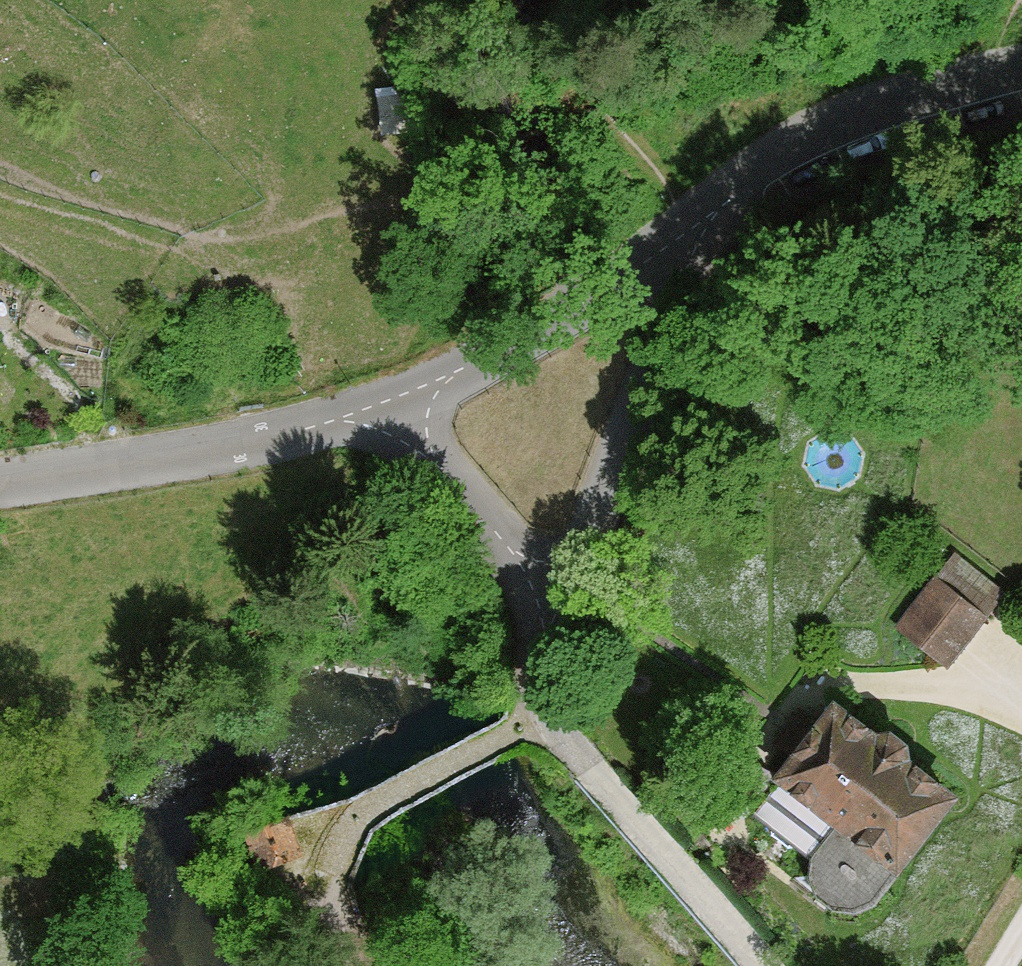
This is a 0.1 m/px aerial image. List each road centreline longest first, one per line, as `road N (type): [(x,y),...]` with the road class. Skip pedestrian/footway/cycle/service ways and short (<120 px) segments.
road 1 (unclassified): [(551,588),(548,711),(774,965)]
road 2 (unclassified): [(0,493),(388,415)]
road 3 (unclassified): [(551,588),(576,567),(695,233)]
road 4 (unclassified): [(695,233),(746,180),(810,134),(887,101),(1021,63)]
road 5 (unclassified): [(388,415),(695,233)]
road 6 (unclassified): [(388,415),(551,588)]
road 7 (track): [(331,841),(325,909),(336,965)]

